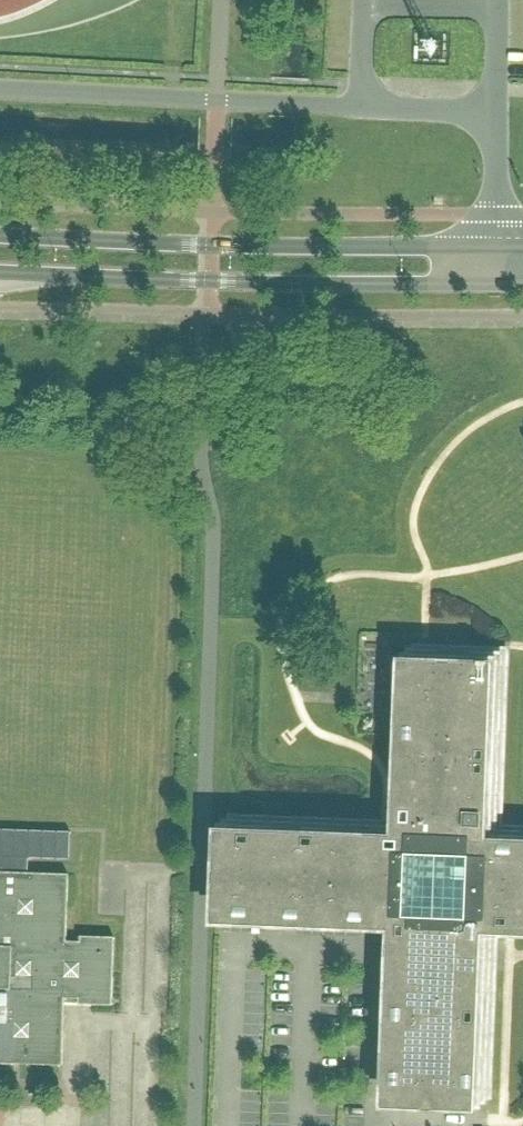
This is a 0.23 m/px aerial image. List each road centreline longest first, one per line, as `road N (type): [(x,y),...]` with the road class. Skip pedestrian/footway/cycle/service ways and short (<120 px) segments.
road 1 (secondary): [(498,246),(0,235)]
road 2 (secondary): [(0,271),(497,283)]
road 3 (unclassified): [(498,246),(496,112)]

